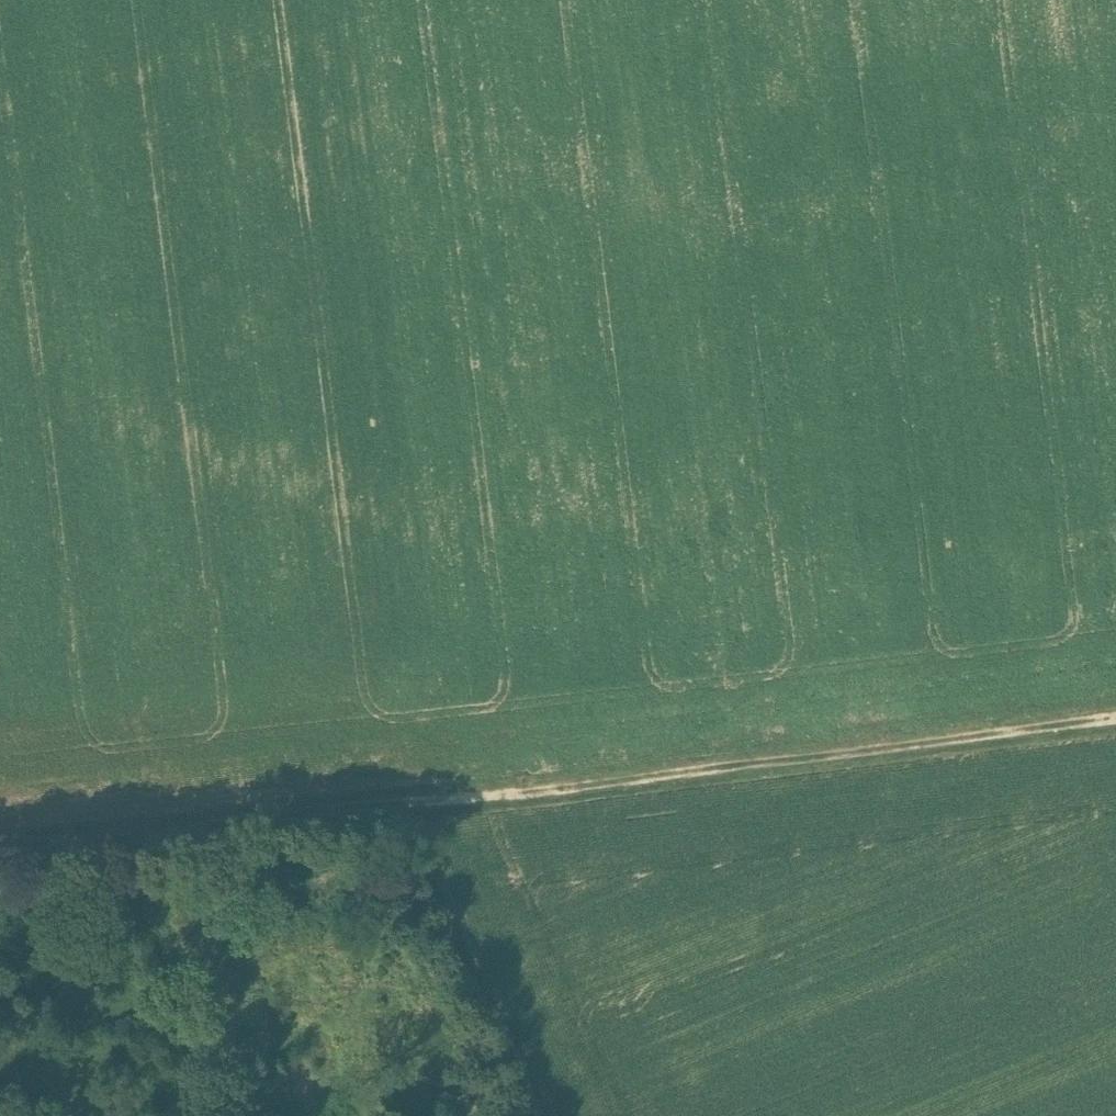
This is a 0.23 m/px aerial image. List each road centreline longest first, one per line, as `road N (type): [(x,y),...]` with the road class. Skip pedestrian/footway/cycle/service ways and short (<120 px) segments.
road 1 (track): [(0,834),(1115,714)]

